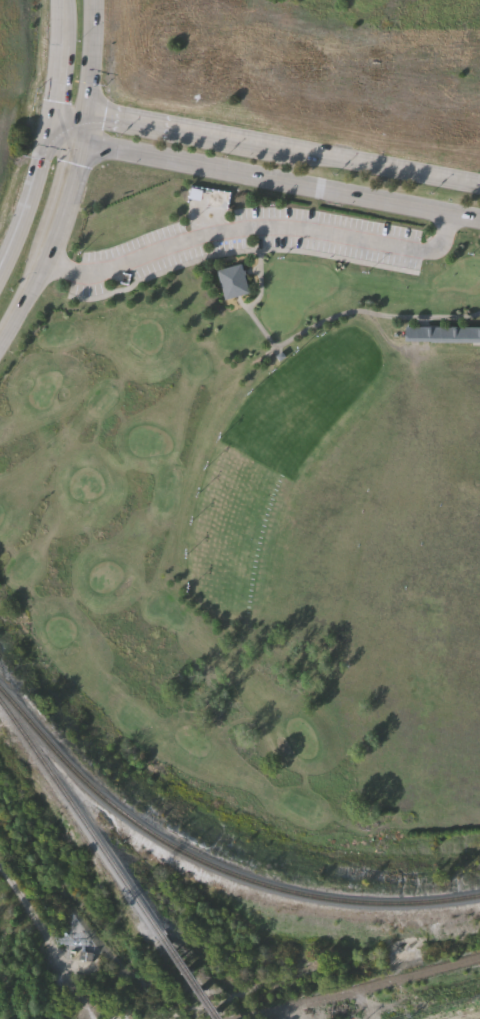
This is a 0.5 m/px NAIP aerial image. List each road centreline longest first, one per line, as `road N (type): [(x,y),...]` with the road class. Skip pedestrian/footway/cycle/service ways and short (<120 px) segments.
road 1 (secondary): [(80,143),(479,221)]
road 2 (secondary): [(0,340),(43,261),(80,143)]
road 3 (secondary): [(479,187),(274,148)]
road 4 (secondary): [(52,116),(0,275)]

